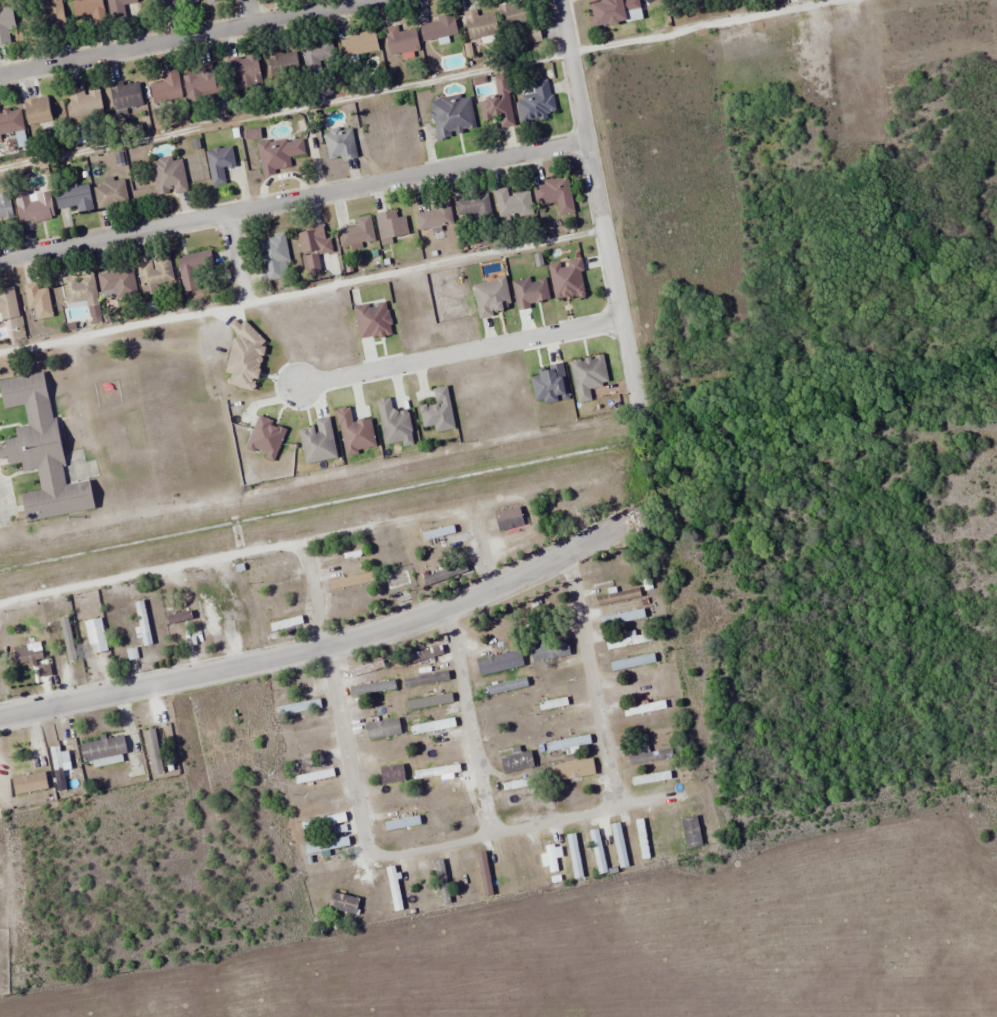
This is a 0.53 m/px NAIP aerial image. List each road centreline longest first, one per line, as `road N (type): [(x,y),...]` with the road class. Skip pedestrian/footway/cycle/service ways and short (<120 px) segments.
road 1 (residential): [(0,716),(324,648),(493,589),(641,514)]
road 2 (residential): [(0,259),(585,134)]
road 3 (residential): [(636,402),(560,0)]
road 4 (residential): [(0,74),(372,0)]
road 5 (residential): [(296,386),(620,319)]

